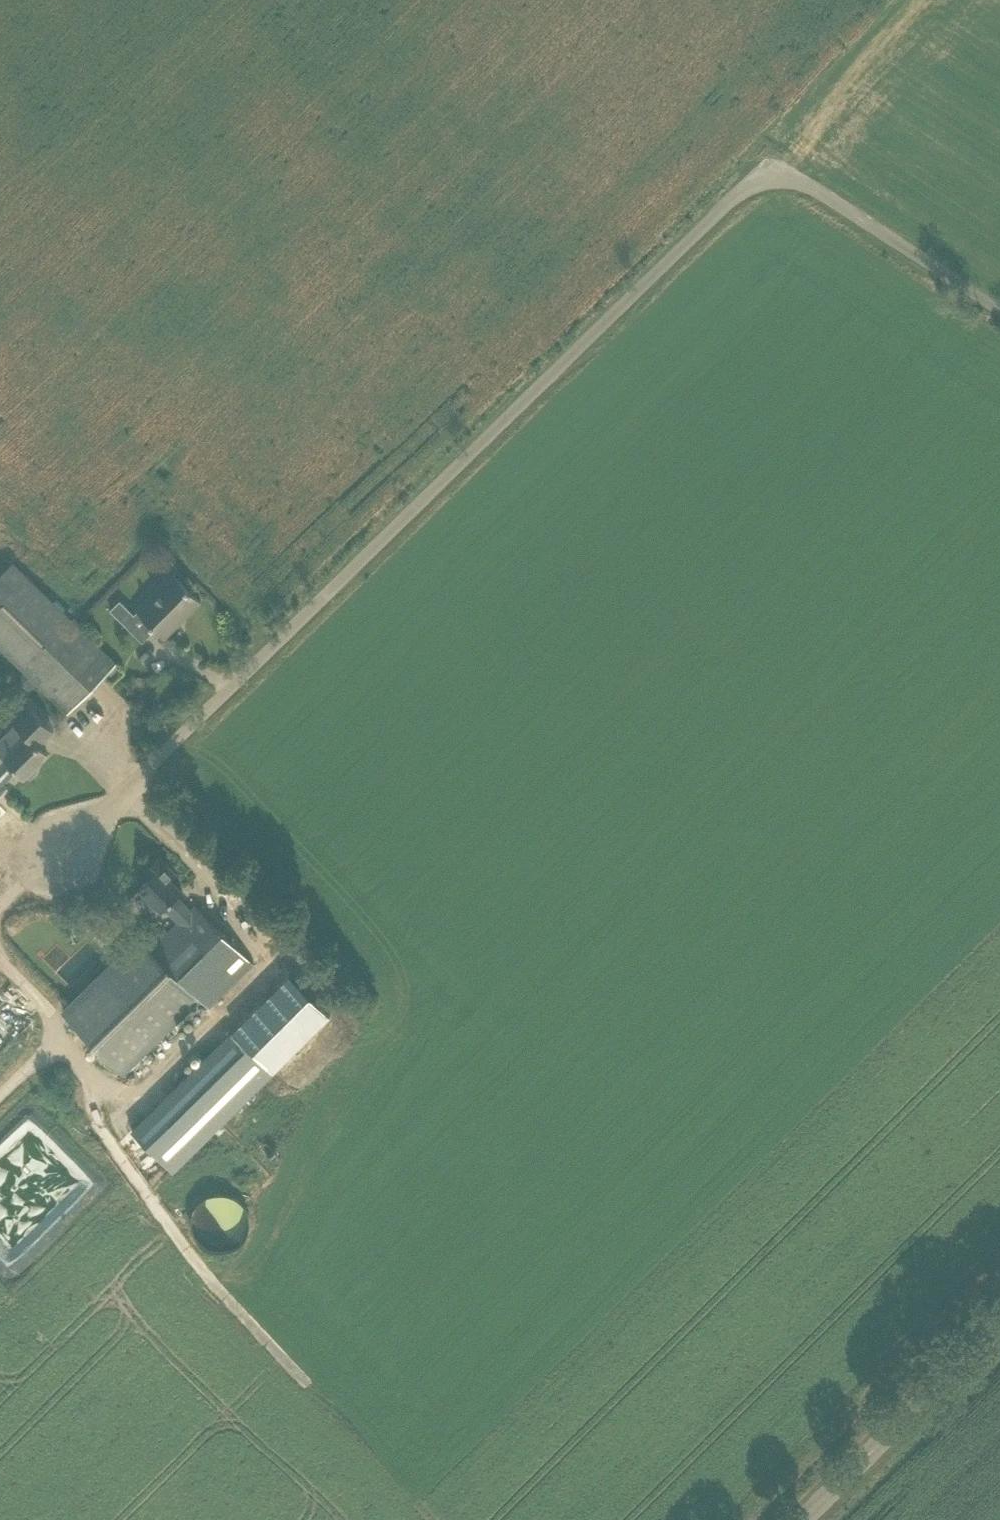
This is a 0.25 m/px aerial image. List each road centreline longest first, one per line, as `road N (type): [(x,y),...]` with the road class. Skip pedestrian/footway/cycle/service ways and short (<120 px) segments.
road 1 (unclassified): [(999,312),(817,191),(789,180),(758,182),(53,859)]
road 2 (unclassified): [(804,1519),(999,1326)]

